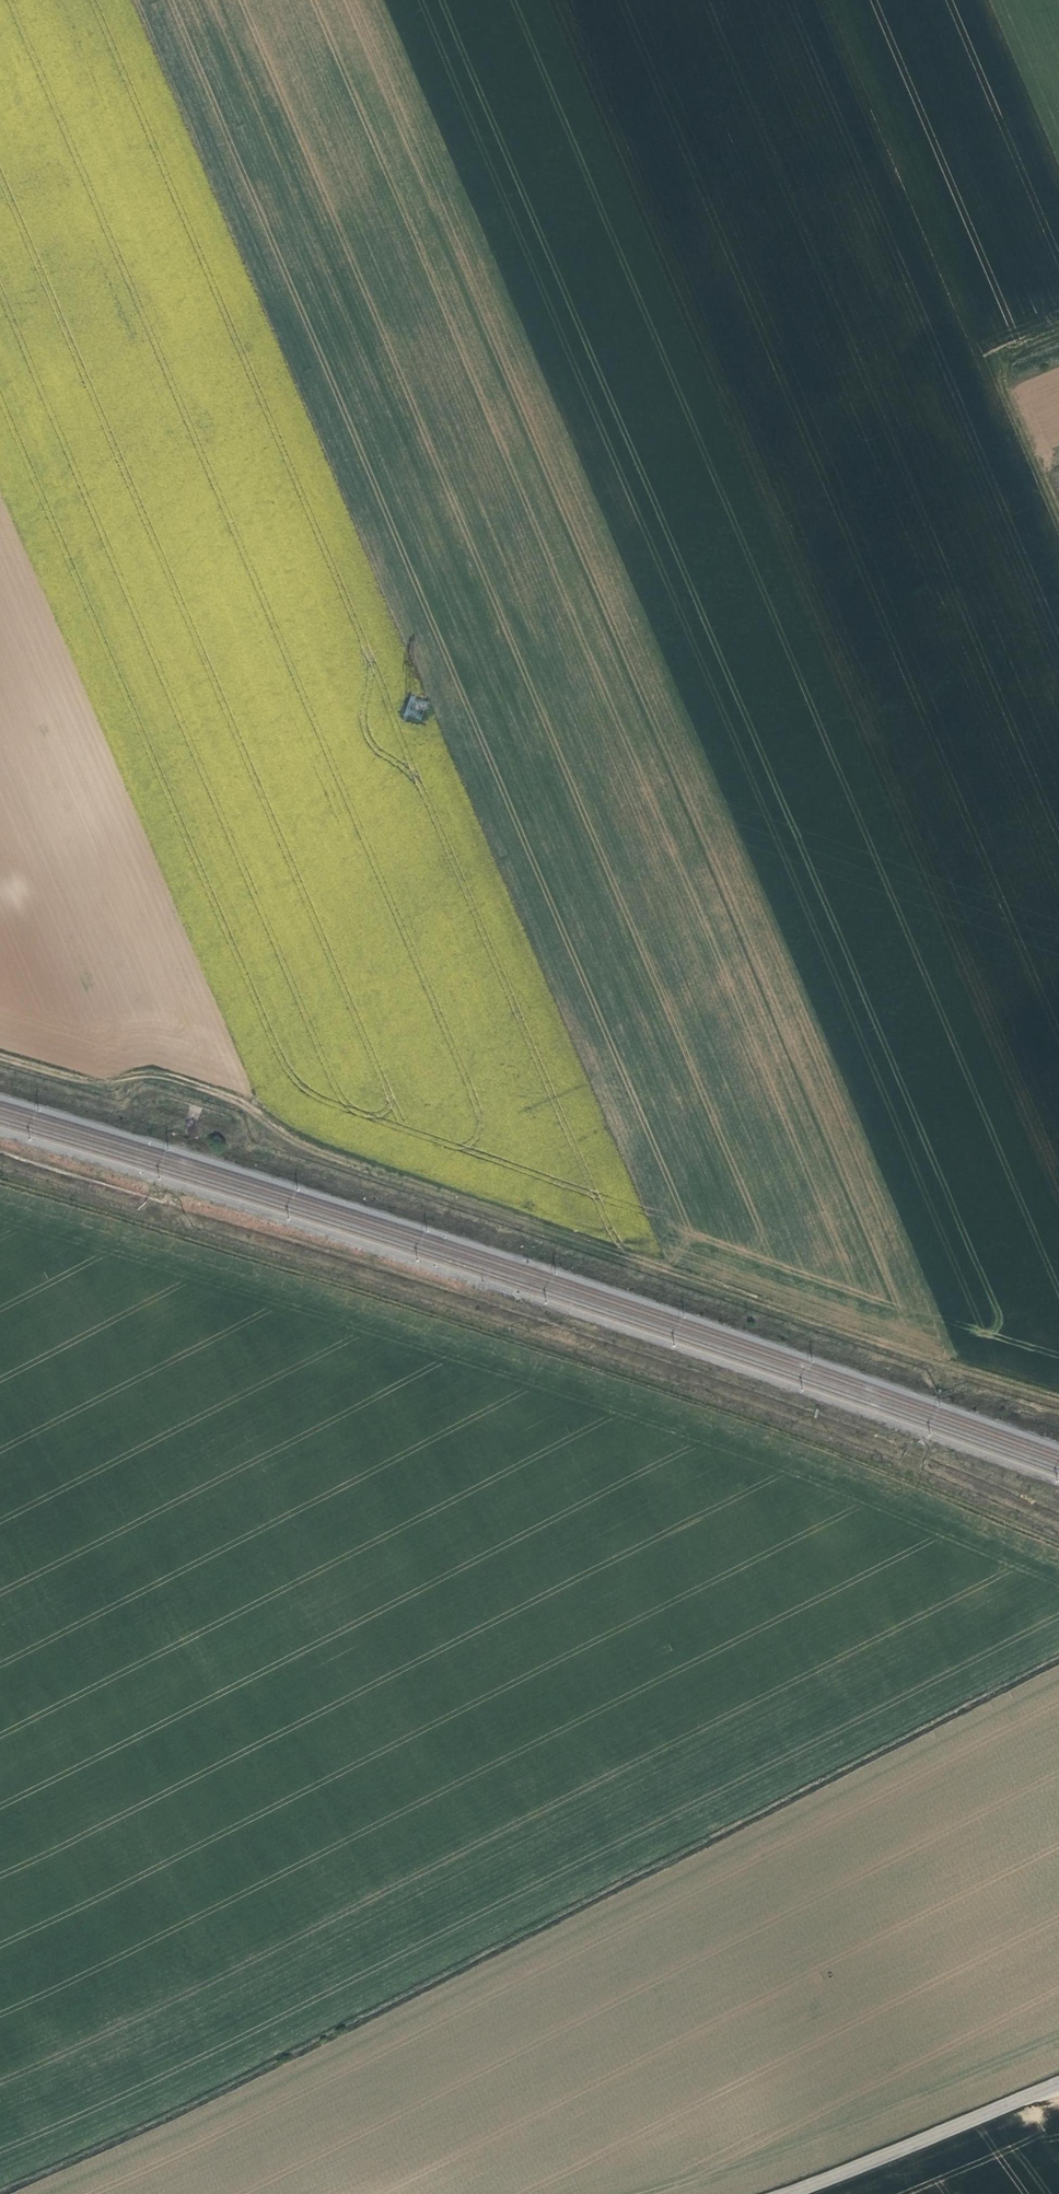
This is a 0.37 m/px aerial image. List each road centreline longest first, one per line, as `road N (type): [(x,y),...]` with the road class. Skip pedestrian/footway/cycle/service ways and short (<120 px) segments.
road 1 (track): [(1058,1398),(304,1145),(252,1104),(166,1075),(83,1082),(0,1056)]
road 2 (unclassified): [(783,2193),(1058,2082)]
road 3 (track): [(1058,331),(995,358),(1058,506)]

